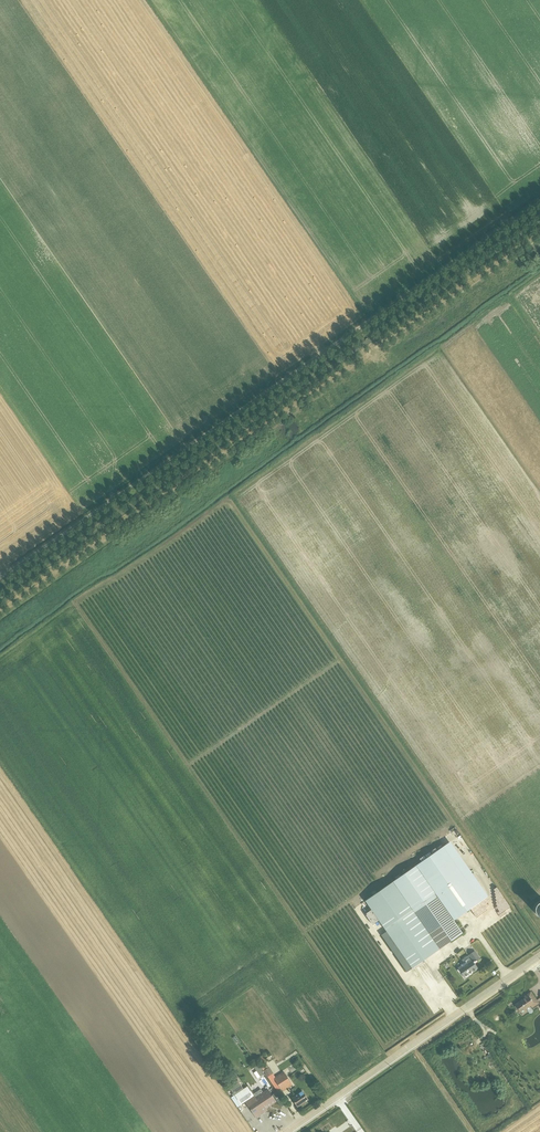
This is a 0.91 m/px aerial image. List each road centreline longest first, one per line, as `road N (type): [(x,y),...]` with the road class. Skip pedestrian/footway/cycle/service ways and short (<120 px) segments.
road 1 (track): [(539,202),(0,579)]
road 2 (tertiary): [(286,1131),(539,955)]

